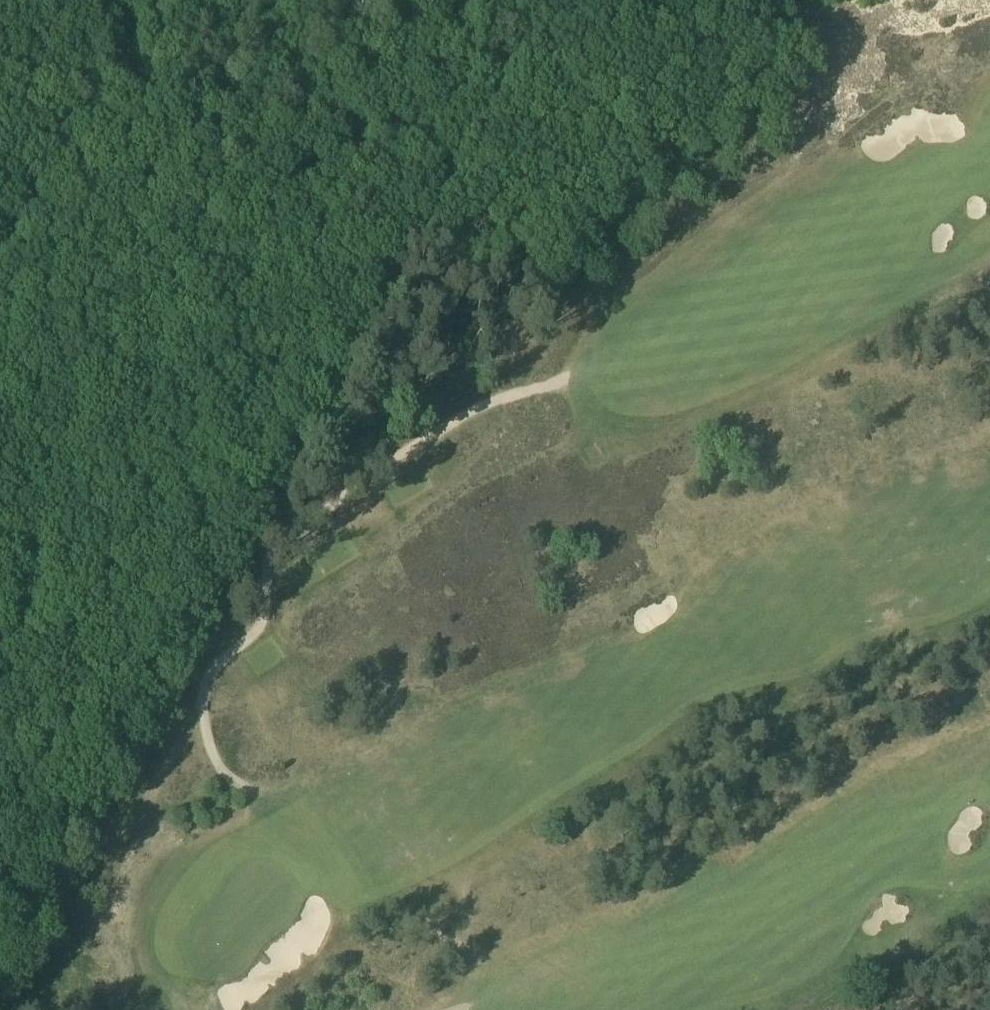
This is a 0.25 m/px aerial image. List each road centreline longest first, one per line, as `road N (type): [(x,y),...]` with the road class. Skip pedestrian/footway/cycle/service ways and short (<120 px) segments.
road 1 (track): [(555,0),(456,163),(340,422),(219,476),(0,538)]
road 2 (track): [(0,242),(159,0)]

